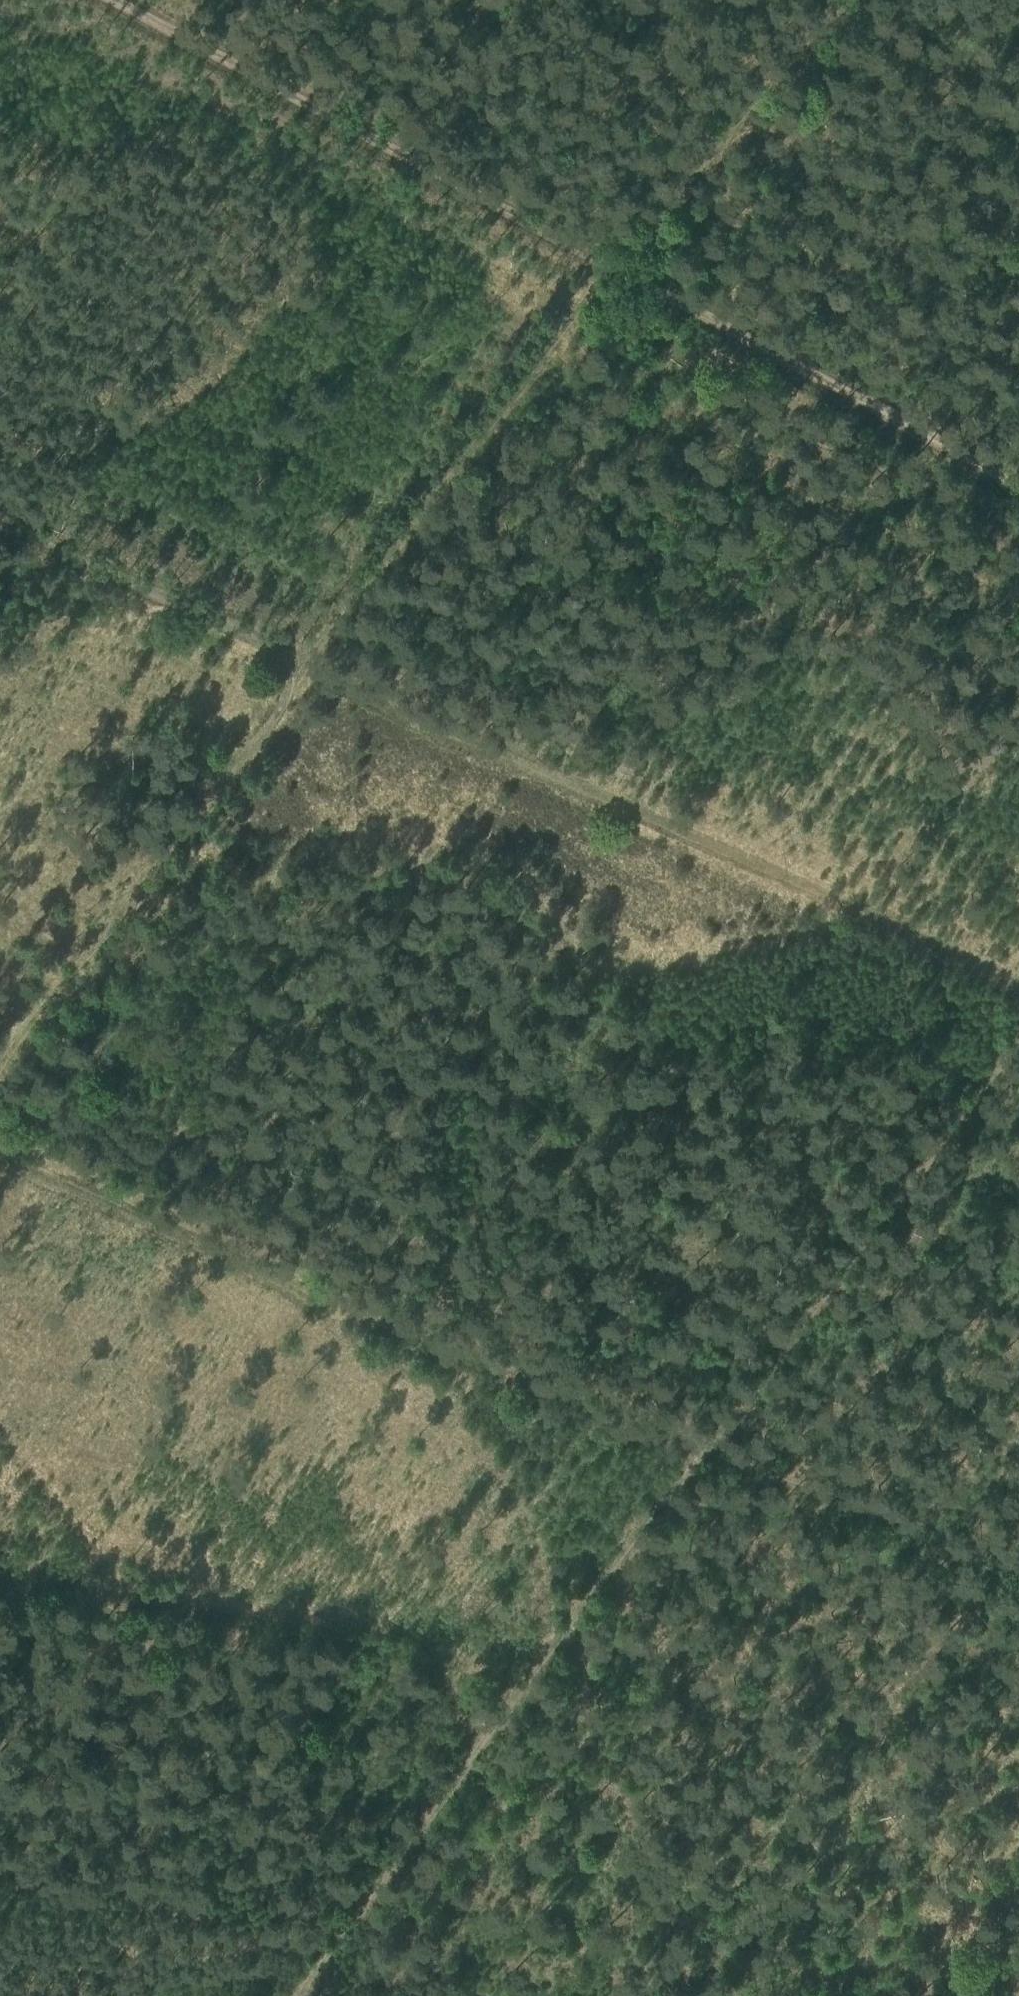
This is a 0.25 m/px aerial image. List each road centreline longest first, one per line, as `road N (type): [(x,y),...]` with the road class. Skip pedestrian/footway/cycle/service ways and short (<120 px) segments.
road 1 (track): [(132,13),(598,271),(1018,491)]
road 2 (track): [(0,1156),(704,1452)]
road 3 (track): [(704,1452),(301,1995)]
road 4 (track): [(0,522),(260,638),(285,657),(292,691),(140,894)]
road 5 (track): [(704,1452),(1018,1033)]
road 6 (track): [(140,894),(0,1082)]

